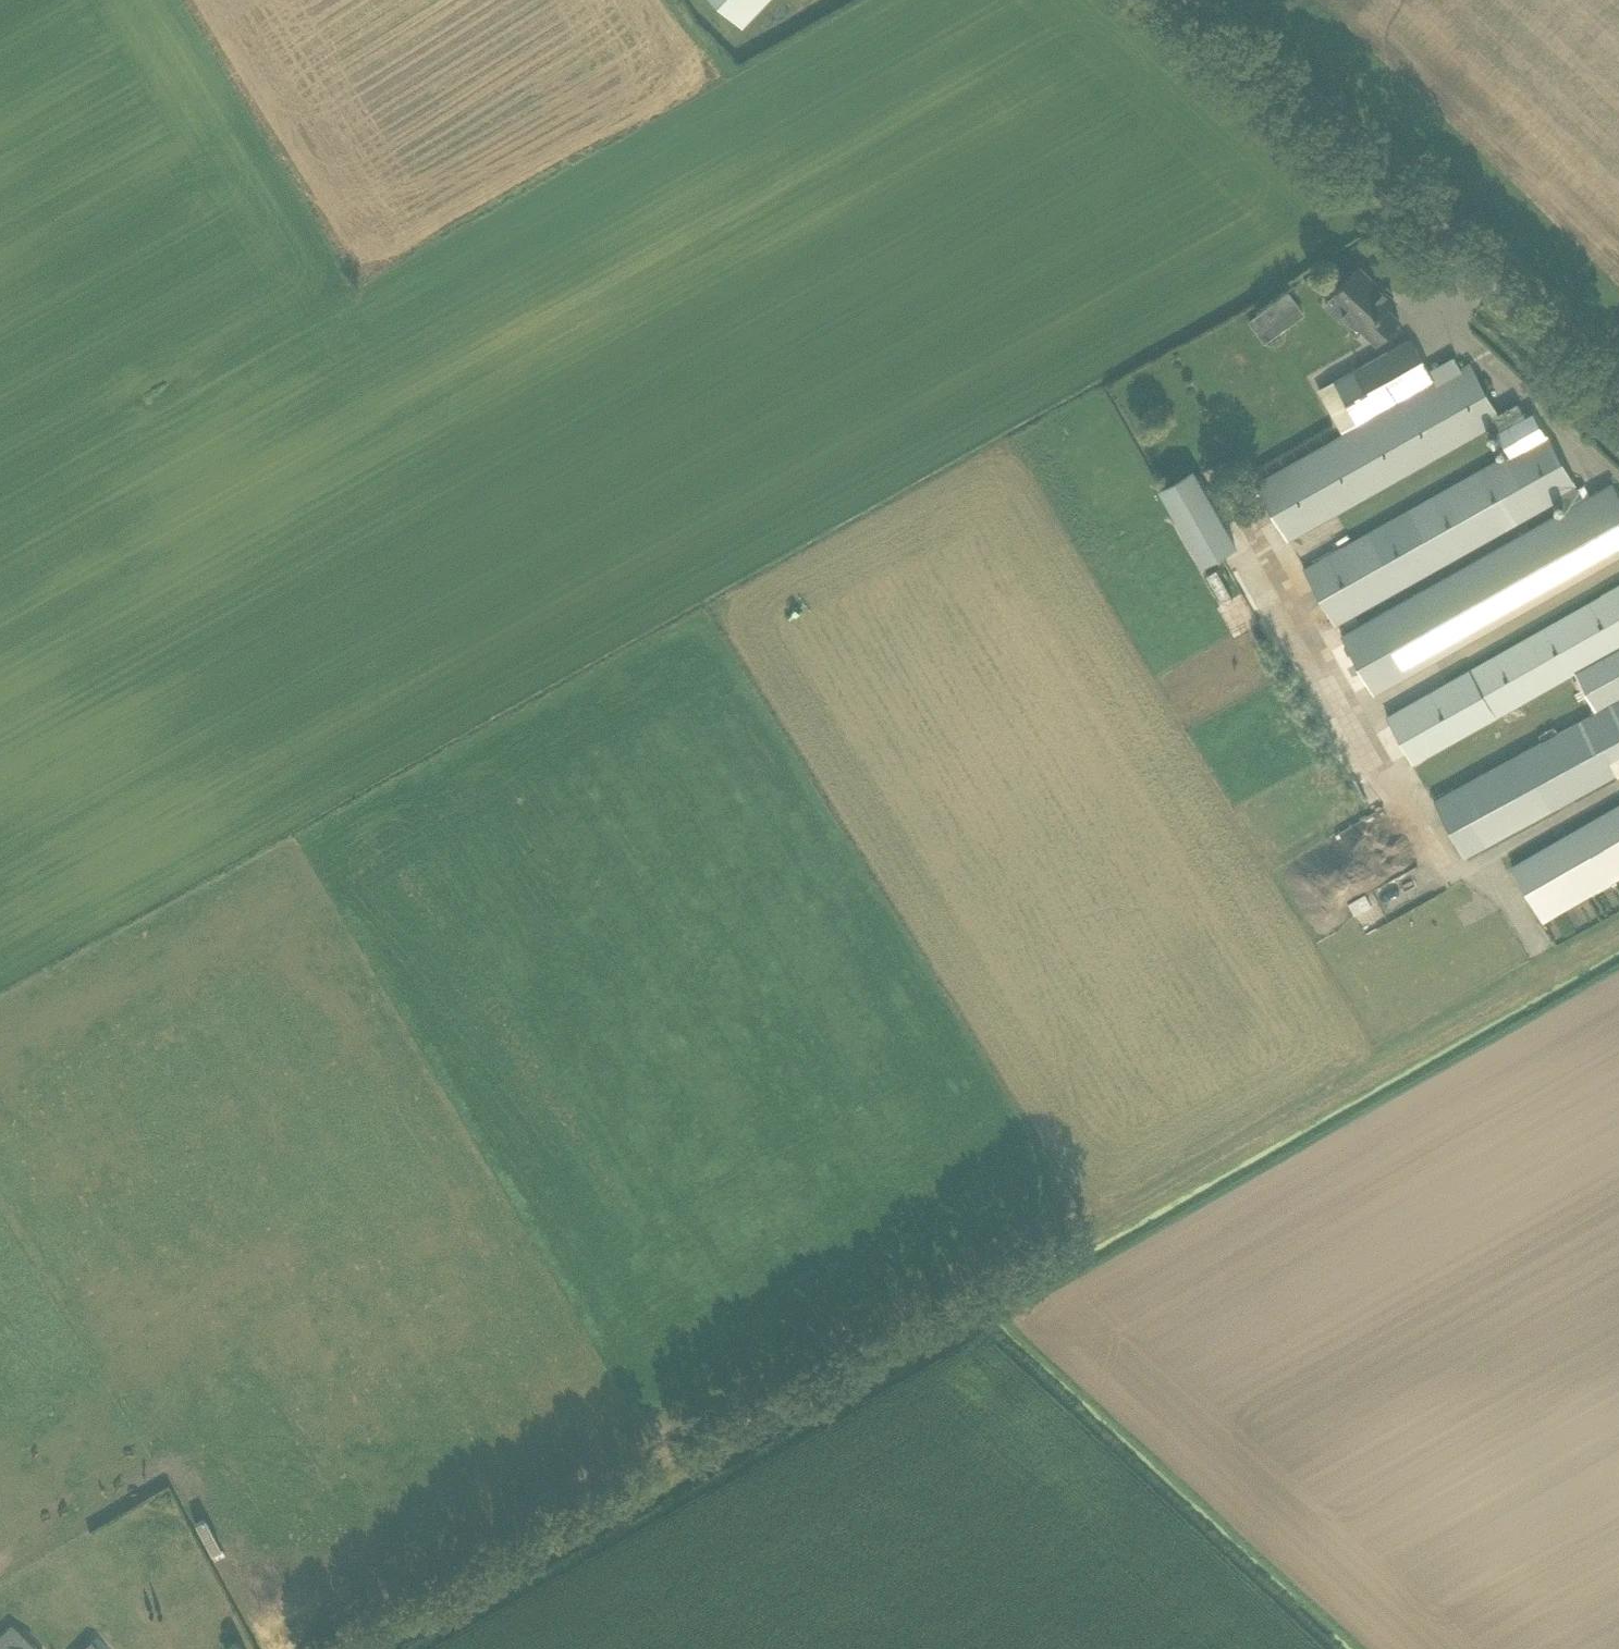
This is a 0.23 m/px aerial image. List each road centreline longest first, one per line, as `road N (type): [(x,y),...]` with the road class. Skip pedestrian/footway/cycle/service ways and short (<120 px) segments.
road 1 (track): [(349,1648),(1618,930)]
road 2 (unclassified): [(1604,386),(1189,0)]

